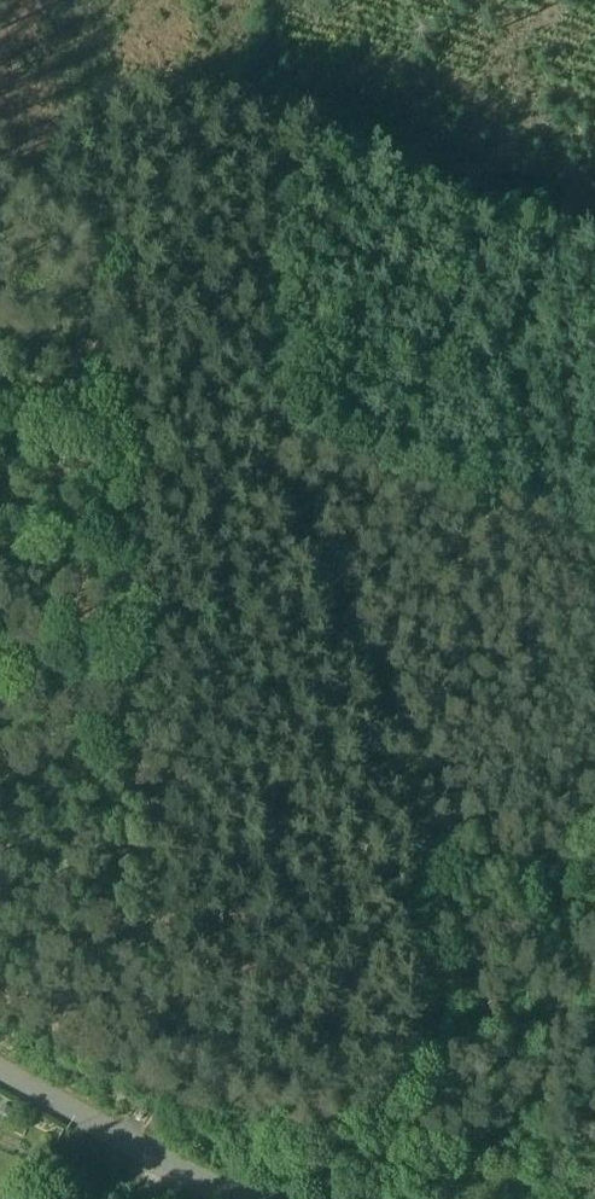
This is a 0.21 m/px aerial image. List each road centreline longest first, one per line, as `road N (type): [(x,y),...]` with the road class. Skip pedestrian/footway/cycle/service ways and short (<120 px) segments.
road 1 (residential): [(0,1066),(235,1198)]

